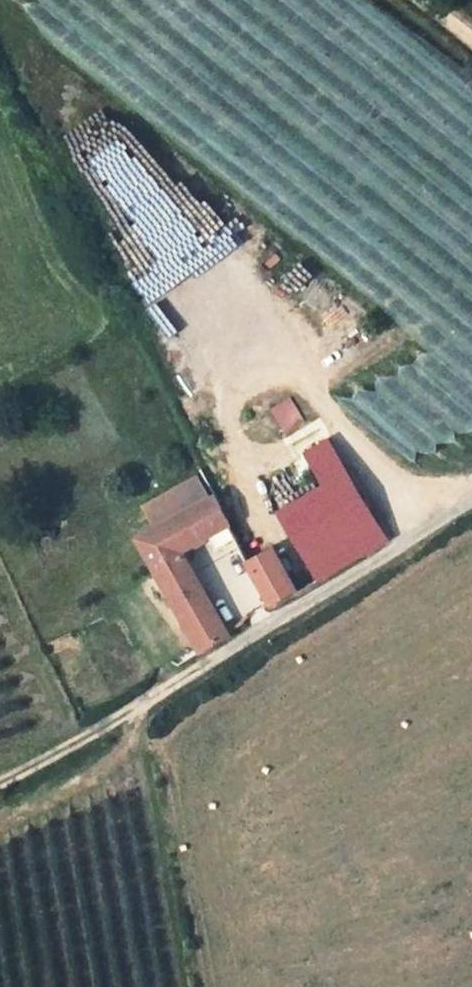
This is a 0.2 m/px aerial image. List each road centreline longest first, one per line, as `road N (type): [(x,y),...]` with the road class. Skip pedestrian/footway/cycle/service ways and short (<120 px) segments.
road 1 (unclassified): [(471,505),(130,724)]
road 2 (track): [(130,724),(0,784)]

